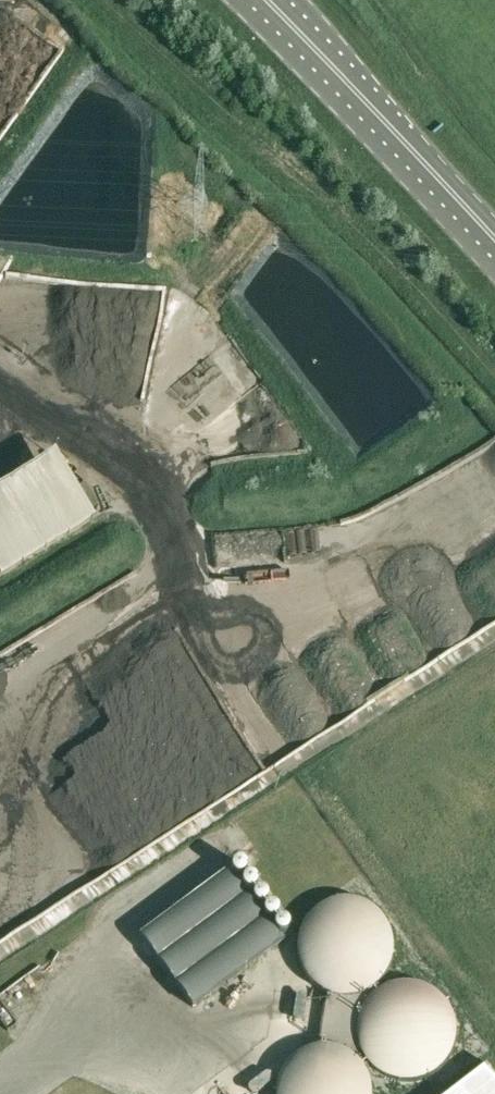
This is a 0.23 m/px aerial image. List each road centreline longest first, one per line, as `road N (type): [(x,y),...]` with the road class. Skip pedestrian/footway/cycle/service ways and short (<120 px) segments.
road 1 (primary): [(494,241),(269,0)]

